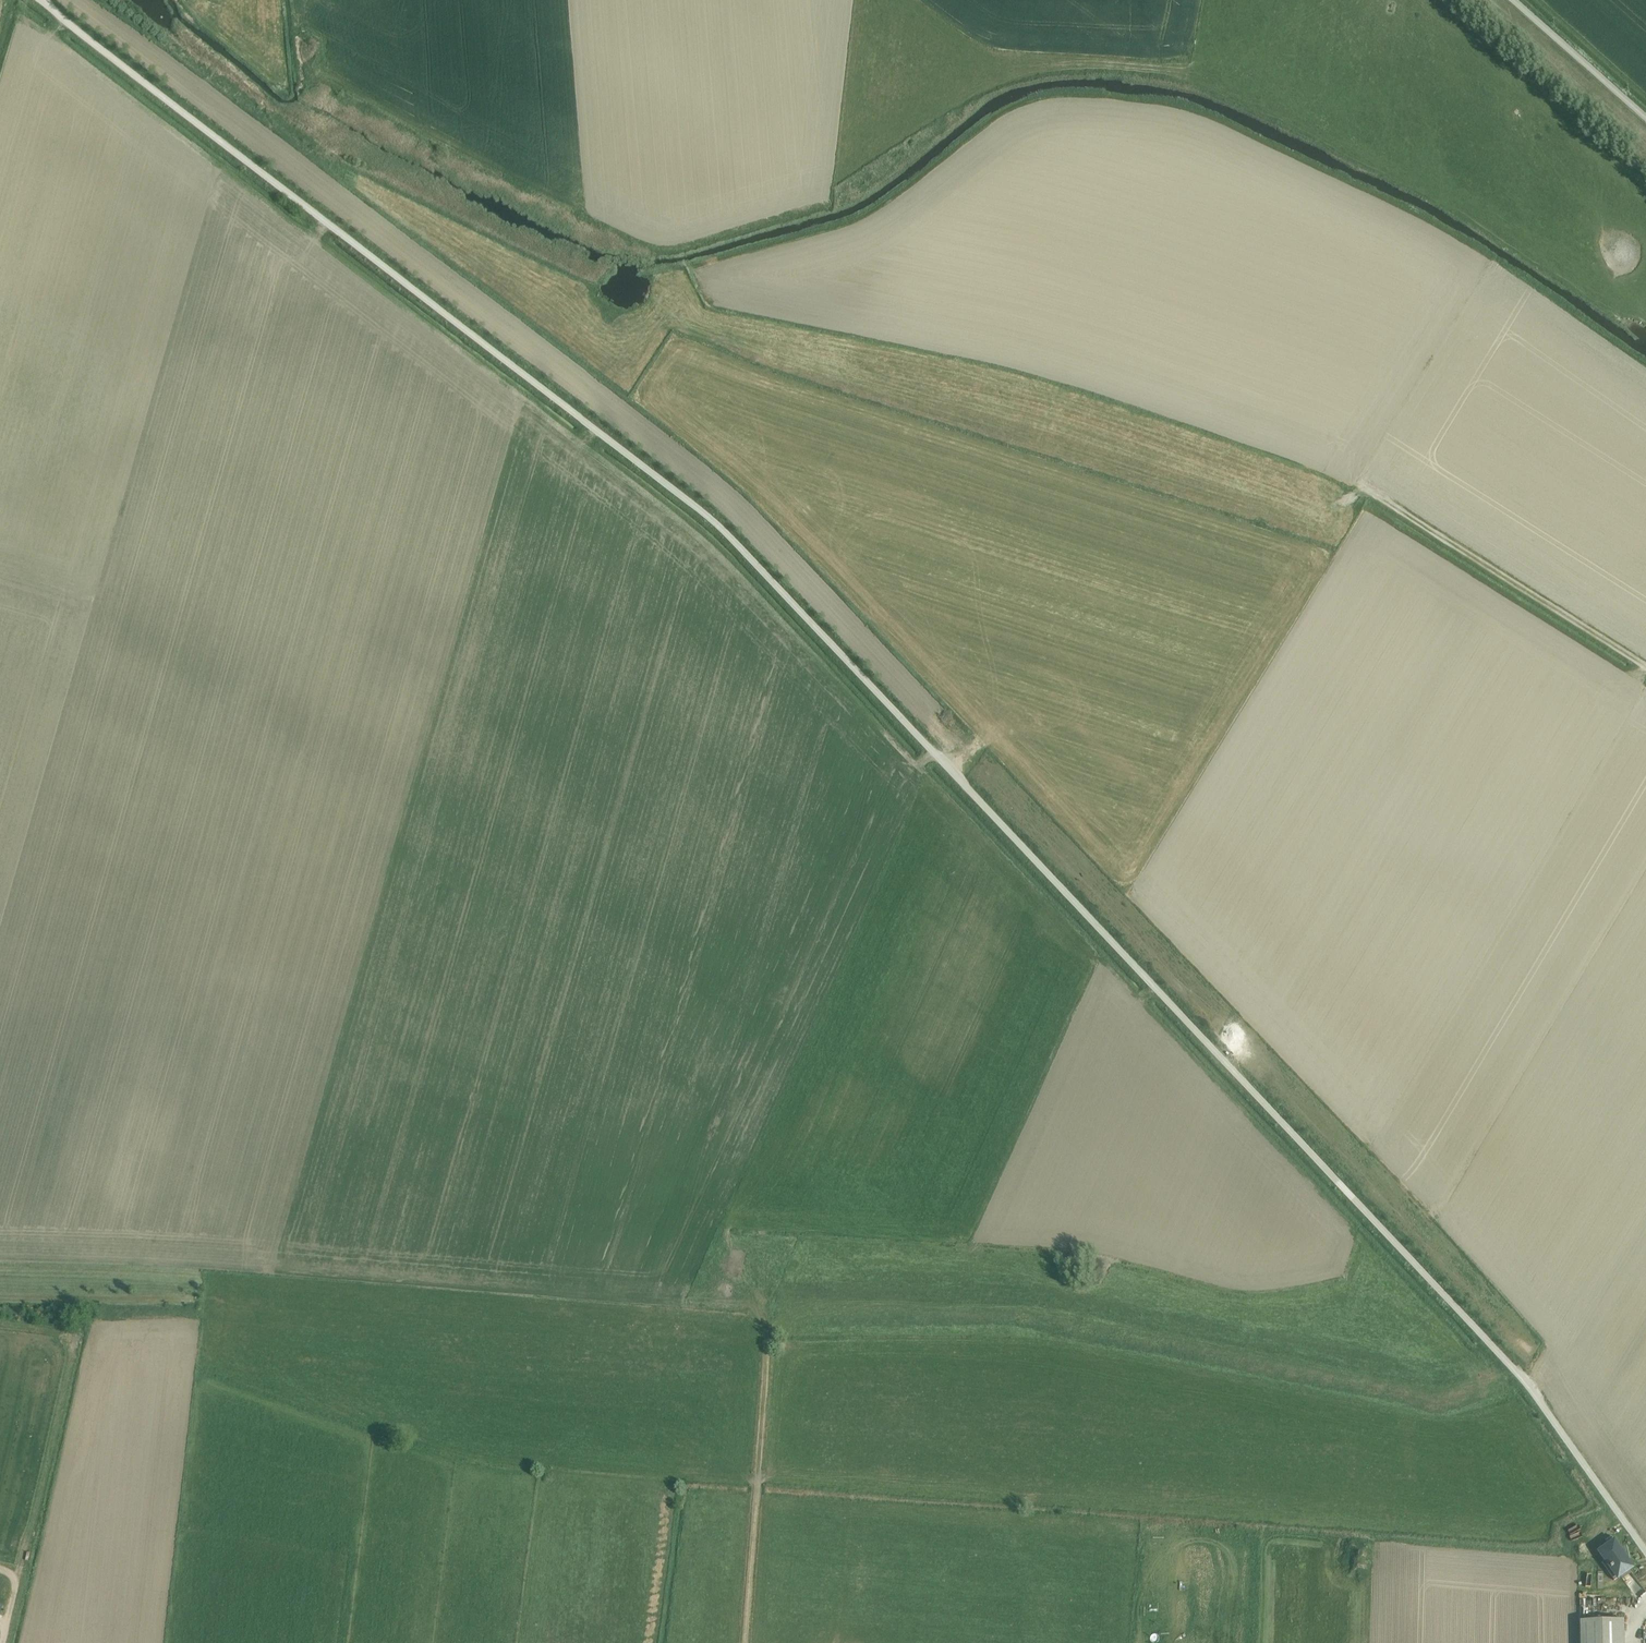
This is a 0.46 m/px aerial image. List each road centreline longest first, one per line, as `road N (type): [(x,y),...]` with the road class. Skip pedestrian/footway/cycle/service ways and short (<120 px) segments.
road 1 (unclassified): [(41,0),(725,532),(1541,1399),(1645,1549)]
road 2 (unclassified): [(1515,0),(1645,117)]

